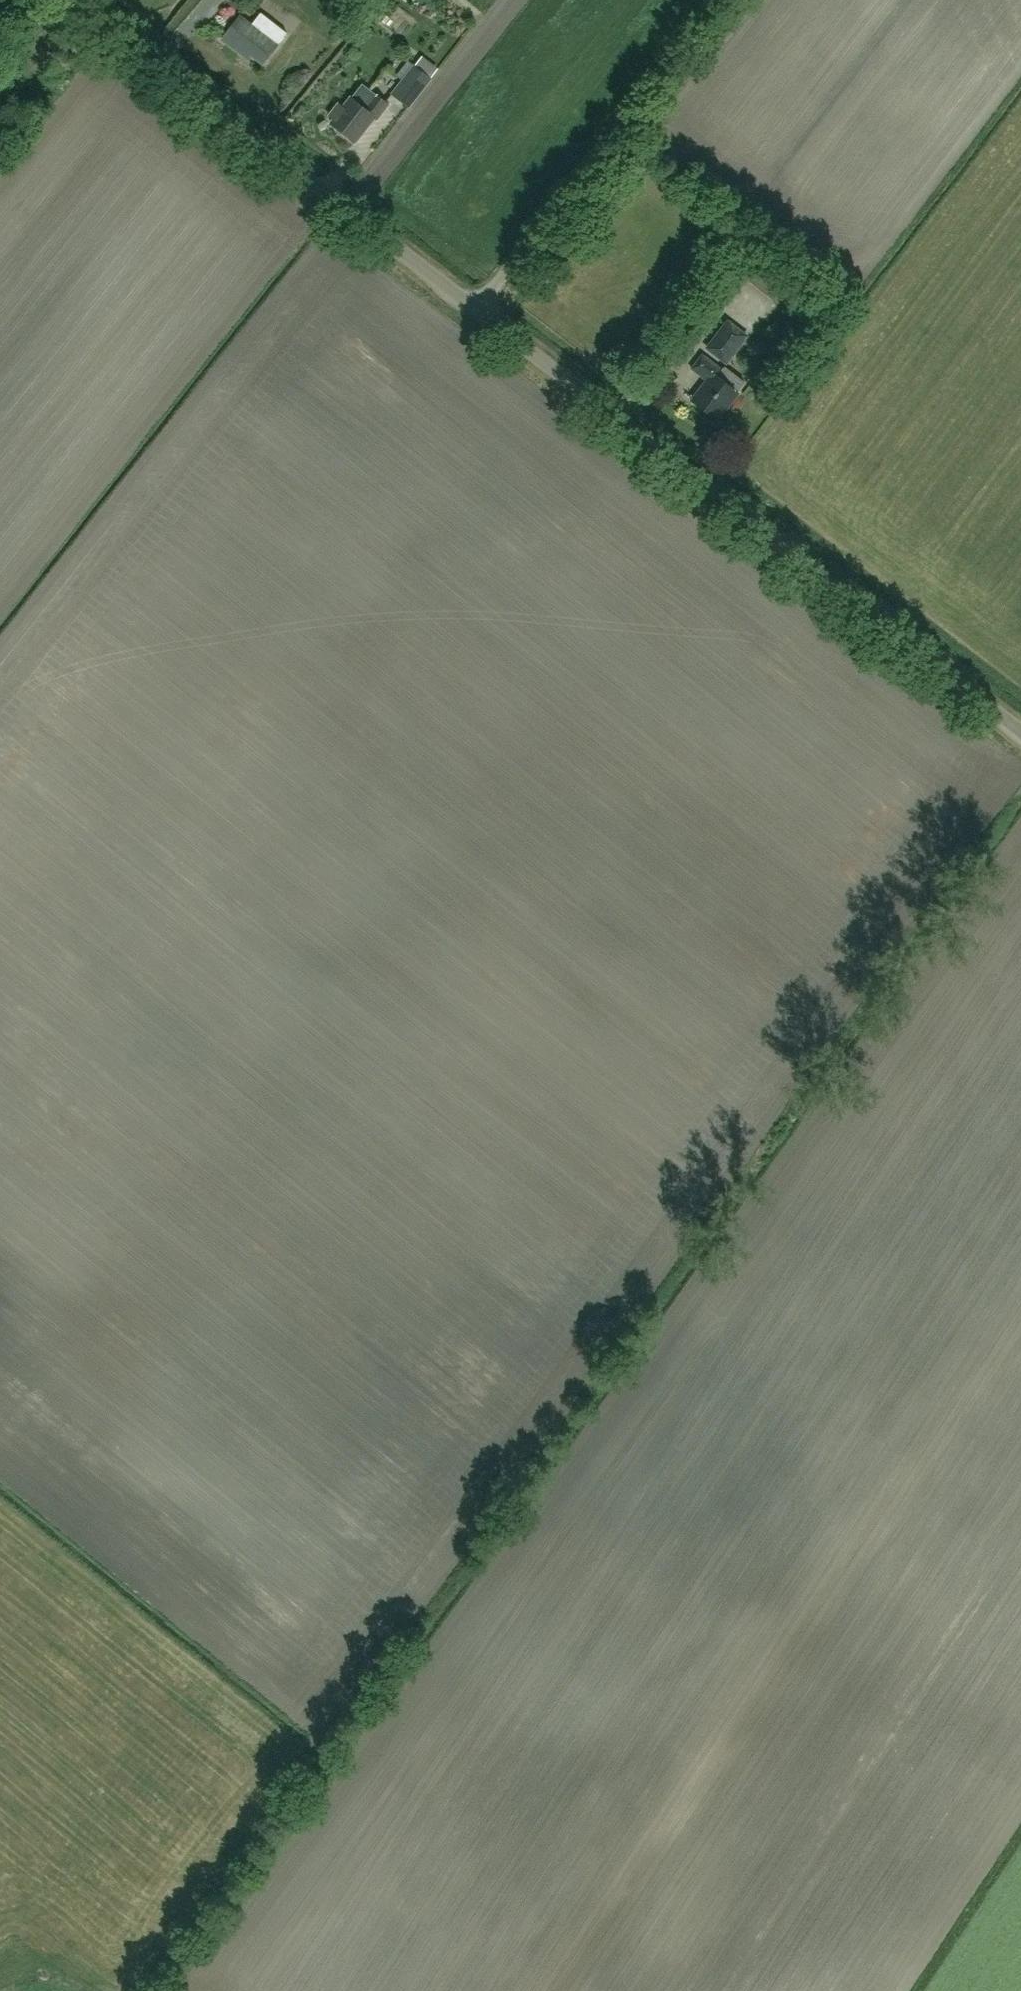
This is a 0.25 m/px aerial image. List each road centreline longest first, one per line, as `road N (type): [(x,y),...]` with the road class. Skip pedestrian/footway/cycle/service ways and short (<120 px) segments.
road 1 (unclassified): [(1020,738),(477,307),(69,0)]

